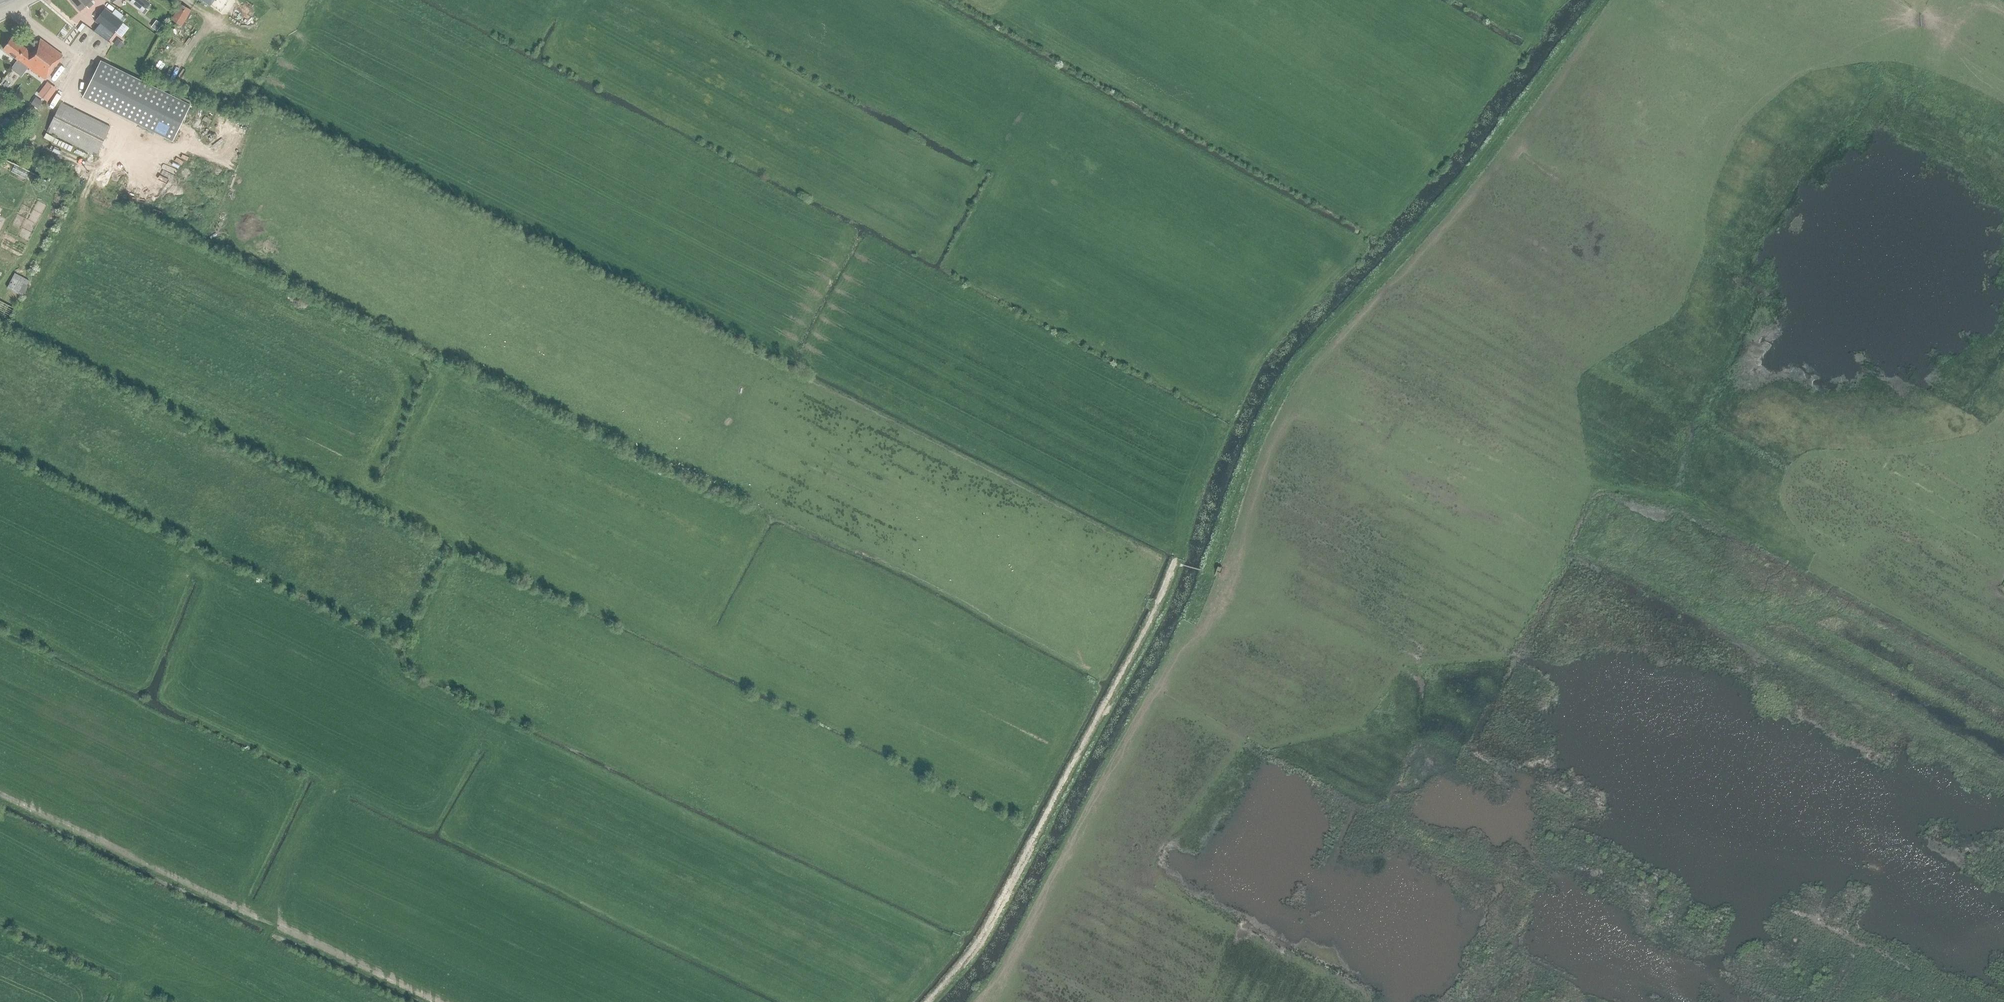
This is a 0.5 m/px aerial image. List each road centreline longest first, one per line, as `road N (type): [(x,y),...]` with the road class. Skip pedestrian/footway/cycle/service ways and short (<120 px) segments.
road 1 (track): [(928,1001),(1000,906),(1177,563)]

